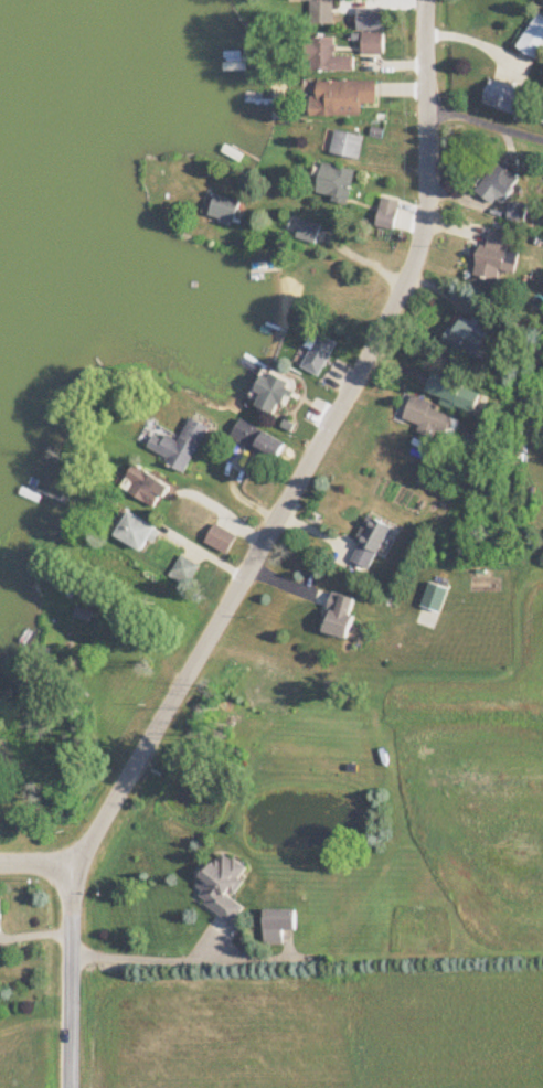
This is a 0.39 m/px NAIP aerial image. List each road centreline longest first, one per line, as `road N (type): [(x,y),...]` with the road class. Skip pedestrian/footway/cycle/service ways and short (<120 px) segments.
road 1 (residential): [(0,868),(73,867),(106,822),(411,284),(426,226),(428,0)]
road 2 (residential): [(73,1087),(73,867)]

